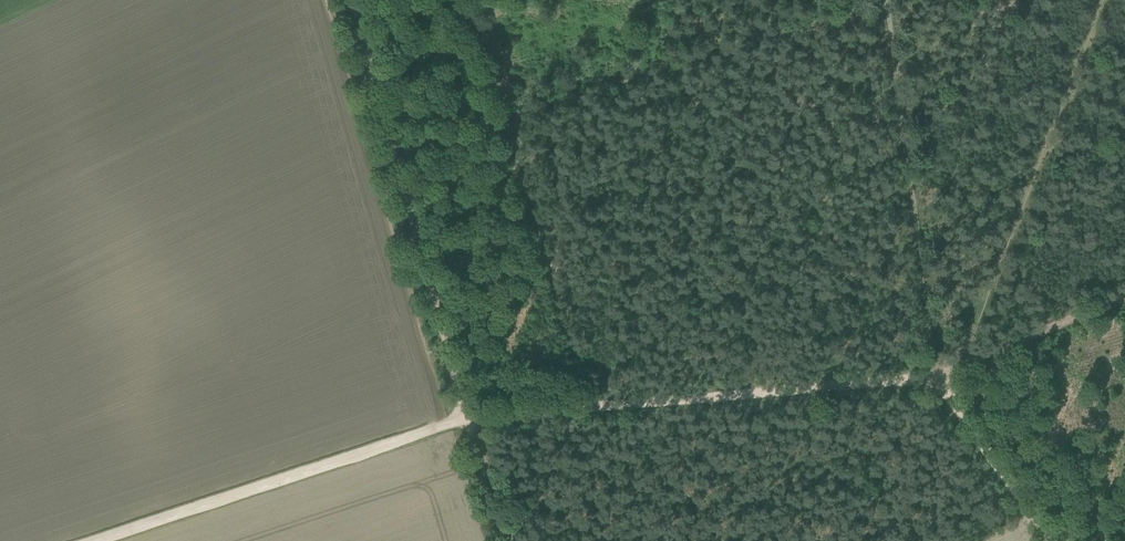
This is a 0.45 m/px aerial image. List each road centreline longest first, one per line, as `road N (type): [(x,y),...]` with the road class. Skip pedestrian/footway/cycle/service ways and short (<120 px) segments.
road 1 (track): [(89,540),(470,415),(354,0)]
road 2 (track): [(954,370),(1103,0)]
road 3 (track): [(571,408),(894,381),(941,388)]
road 4 (track): [(507,540),(470,415),(571,408)]
road 5 (track): [(941,388),(1053,540)]
road 6 (track): [(954,370),(1124,298)]

